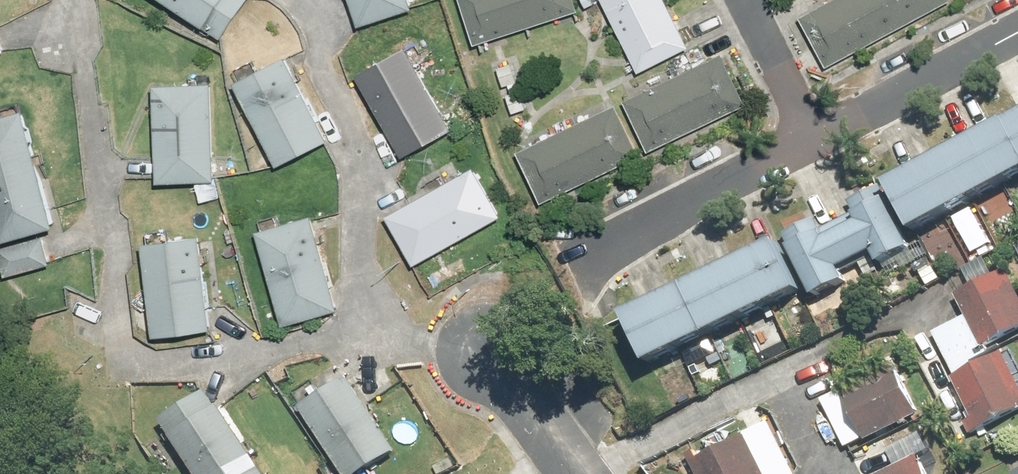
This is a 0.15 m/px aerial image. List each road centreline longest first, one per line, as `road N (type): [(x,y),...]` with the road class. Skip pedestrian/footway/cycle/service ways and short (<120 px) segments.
road 1 (residential): [(67,0),(113,314),(127,349),(165,364),(230,364)]
road 2 (residential): [(389,318),(361,229),(352,145),(326,47),(303,0)]
road 3 (residential): [(815,140),(586,256)]
road 4 (residential): [(1017,31),(815,140)]
road 5 (residential): [(230,364),(389,318)]
road 6 (residential): [(743,0),(815,140)]
road 7 (residential): [(484,358),(577,473)]

